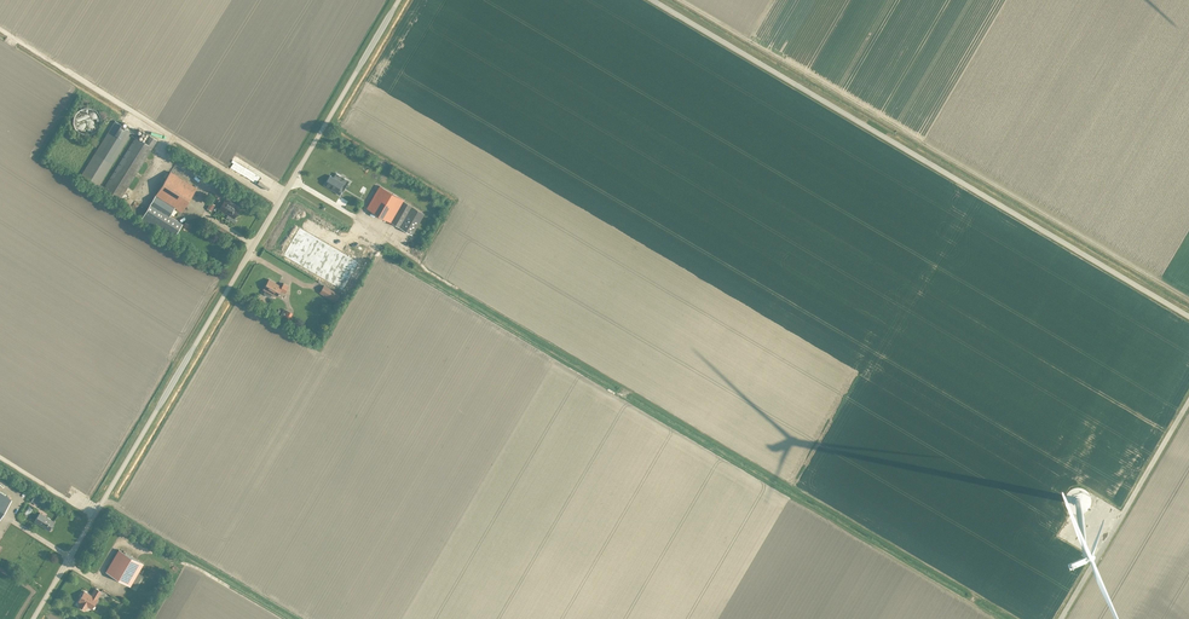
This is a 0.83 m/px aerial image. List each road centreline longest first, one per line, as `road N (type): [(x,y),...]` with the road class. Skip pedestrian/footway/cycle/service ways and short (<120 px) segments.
road 1 (unclassified): [(33,618),(399,0)]

